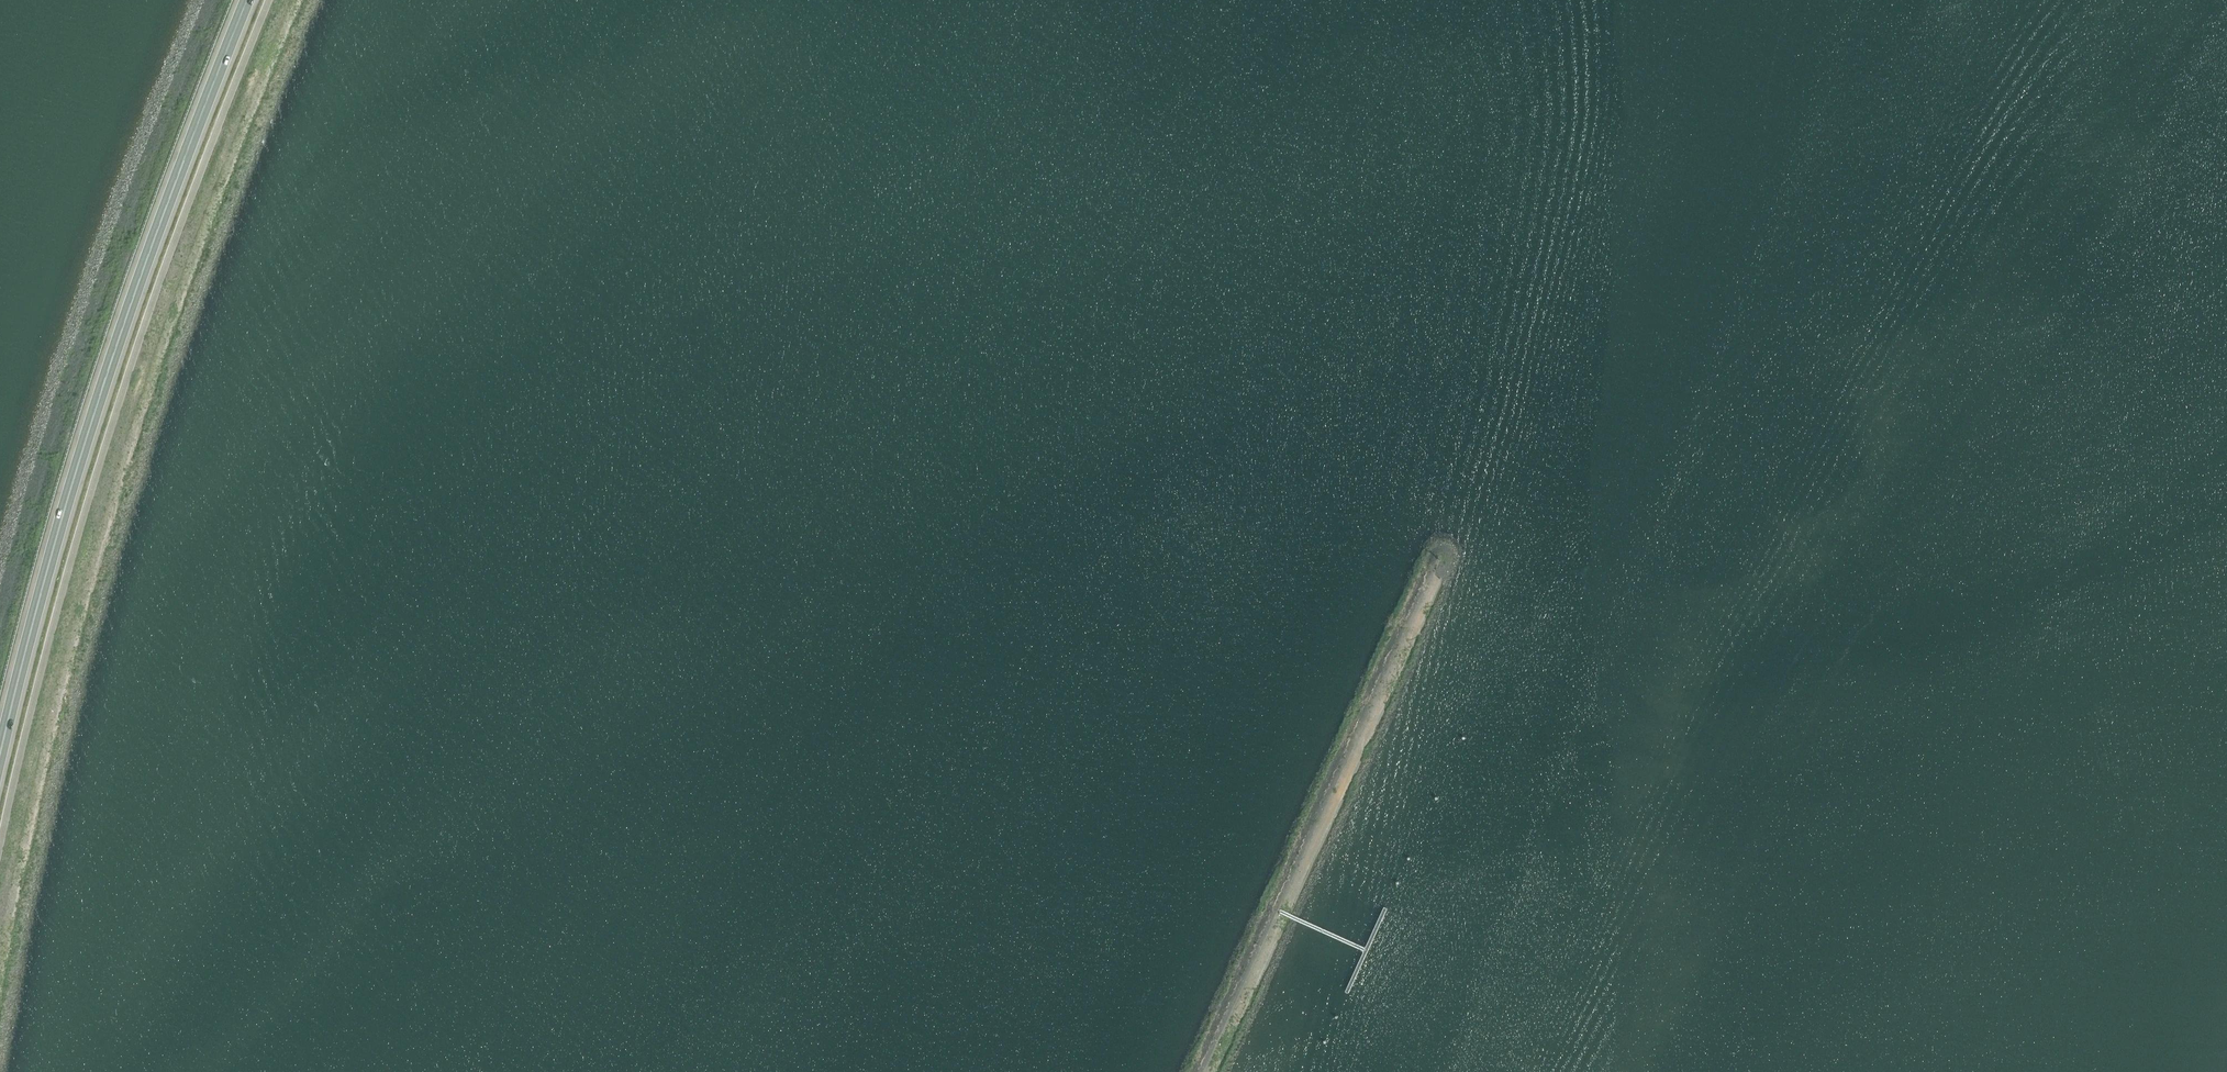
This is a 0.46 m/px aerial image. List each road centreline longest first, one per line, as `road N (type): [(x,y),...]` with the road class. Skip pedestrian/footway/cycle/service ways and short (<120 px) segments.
road 1 (trunk): [(0,752),(76,468),(245,0)]

